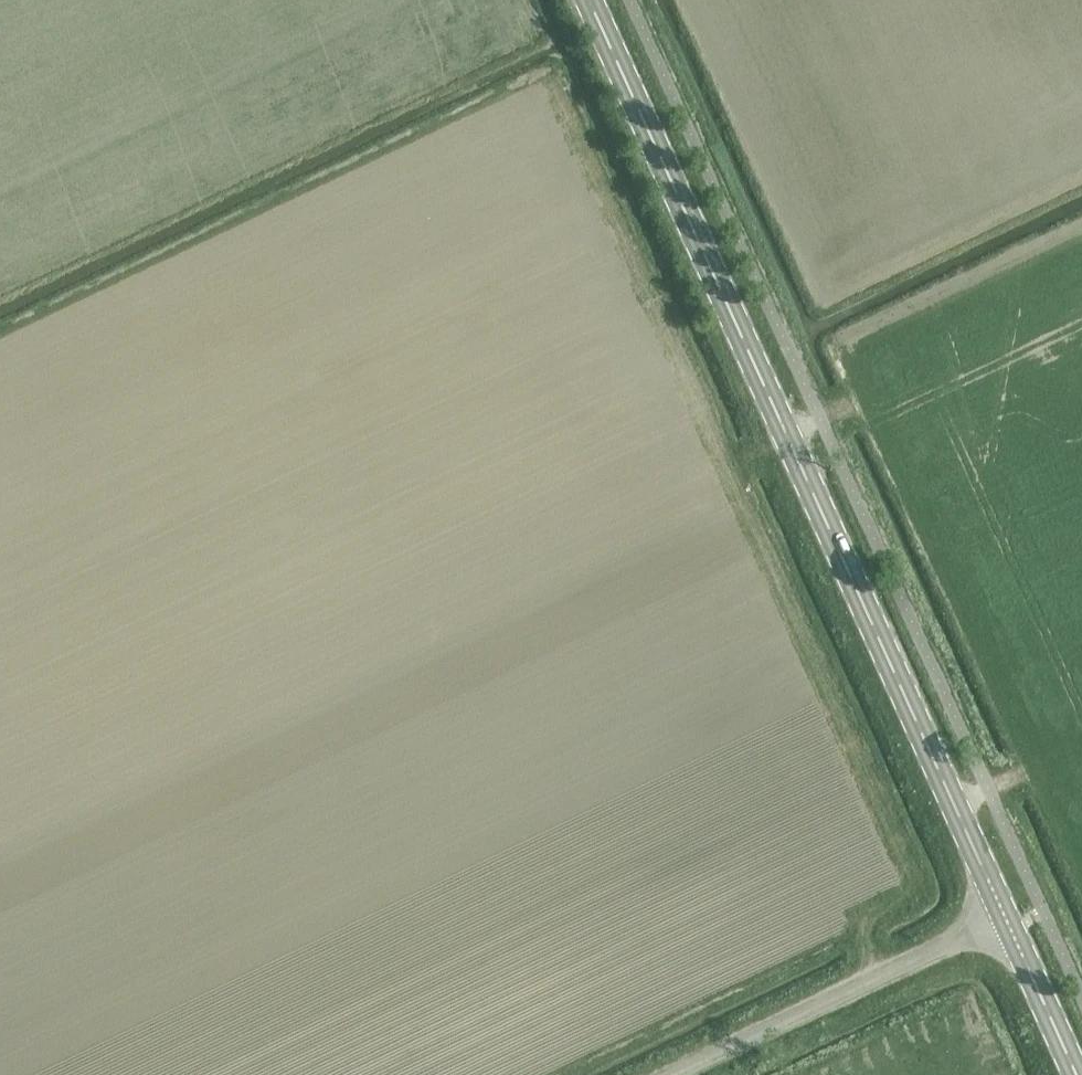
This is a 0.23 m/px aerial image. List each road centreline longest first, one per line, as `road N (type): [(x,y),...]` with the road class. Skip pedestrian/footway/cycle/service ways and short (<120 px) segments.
road 1 (secondary): [(1005,920),(594,0)]
road 2 (unclassified): [(678,1074),(1005,920)]
road 3 (secondary): [(1076,1074),(1005,920)]

